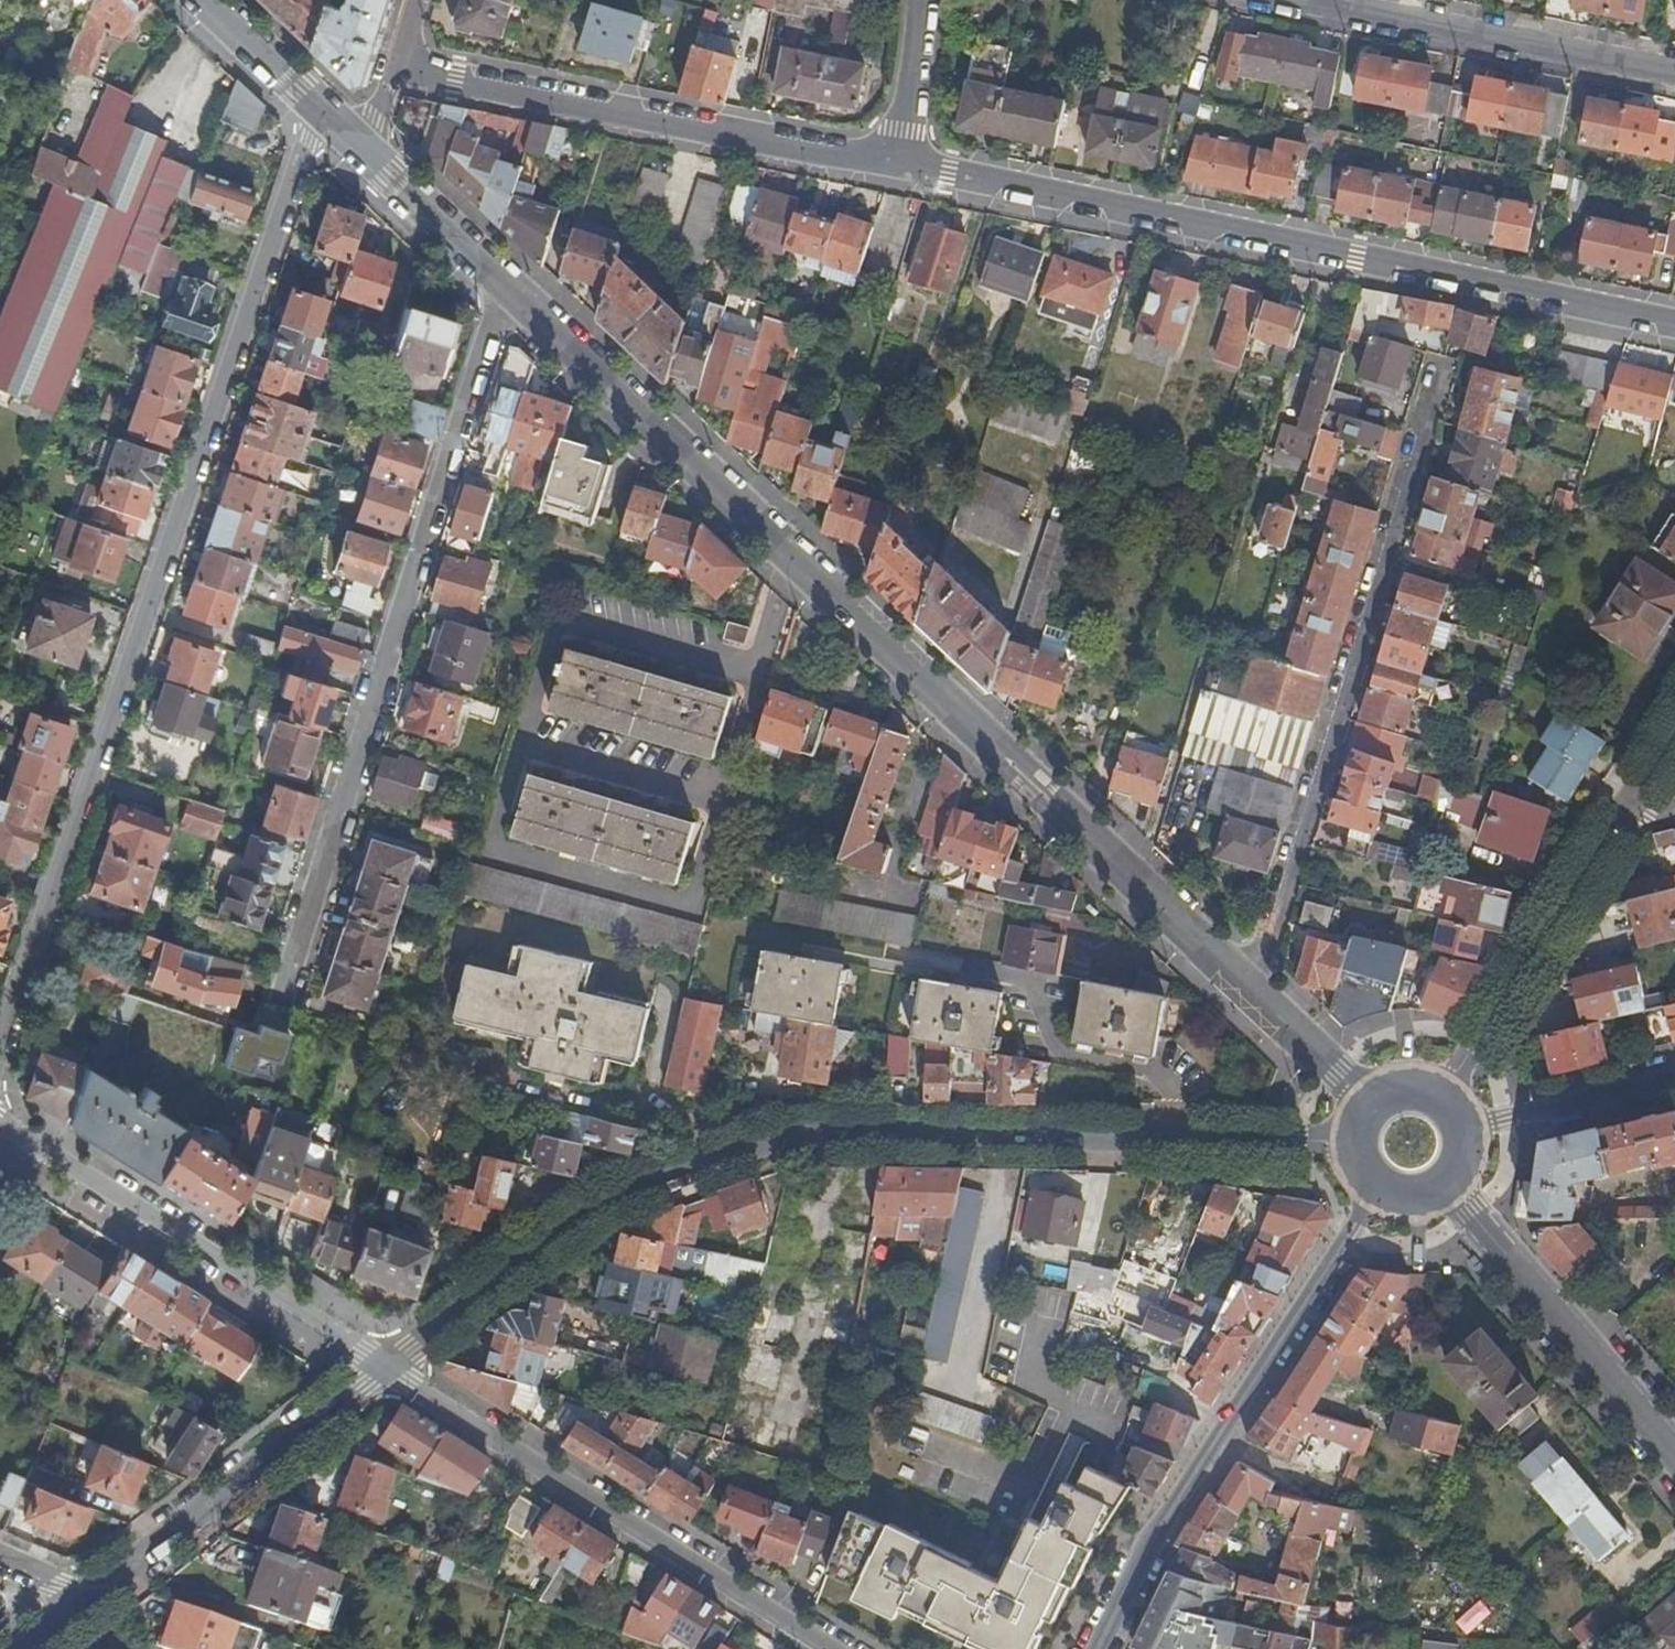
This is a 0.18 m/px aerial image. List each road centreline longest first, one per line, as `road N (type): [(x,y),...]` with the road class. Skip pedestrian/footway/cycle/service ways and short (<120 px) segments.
road 1 (residential): [(387,1368),(564,1219),(656,1179),(790,1137),(930,1131),(1344,1138)]
road 2 (tertiary): [(1252,991),(508,285)]
road 3 (residential): [(320,115),(0,1050)]
road 4 (unclassified): [(275,1048),(508,285)]
road 5 (residential): [(1674,330),(906,166)]
road 6 (residential): [(1252,991),(1440,373)]
road 7 (residential): [(1369,1196),(1220,1427),(1096,1648)]
road 8 (residential): [(387,1368),(833,1648)]
road 9 (residential): [(906,166),(395,68)]
road 10 (residential): [(0,1122),(387,1368)]
road 11 (residential): [(1674,722),(1445,1092)]
road 12 (residential): [(1300,0),(1674,76)]
road 13 (residential): [(85,1595),(387,1368)]
road 14 (tertiary): [(1449,1193),(1674,1455)]
road 15 (residential): [(1674,1079),(1468,1123)]
road 16 (tertiary): [(508,285),(364,156)]
road 17 (residential): [(921,0),(906,166)]
road 18 (tertiary): [(320,115),(200,0)]
road 19 (tertiary): [(1364,1097),(1252,991)]

